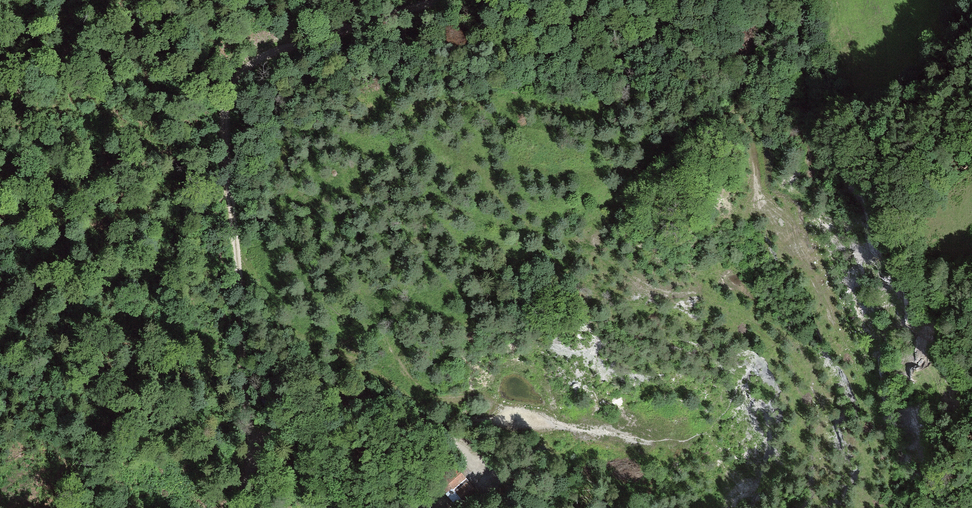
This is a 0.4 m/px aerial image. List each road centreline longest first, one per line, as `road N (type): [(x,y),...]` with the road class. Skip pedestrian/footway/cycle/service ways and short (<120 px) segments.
road 1 (track): [(439,0),(271,51),(232,78),(223,148),(241,254),(245,382),(260,448),(232,507)]
road 2 (track): [(781,0),(735,106),(655,170),(596,237),(603,263),(661,292)]
road 3 (track): [(242,331),(425,390),(459,425)]
road 4 (track): [(739,98),(760,198),(793,224),(805,262)]
road 5 (track): [(369,396),(313,421),(287,507)]

